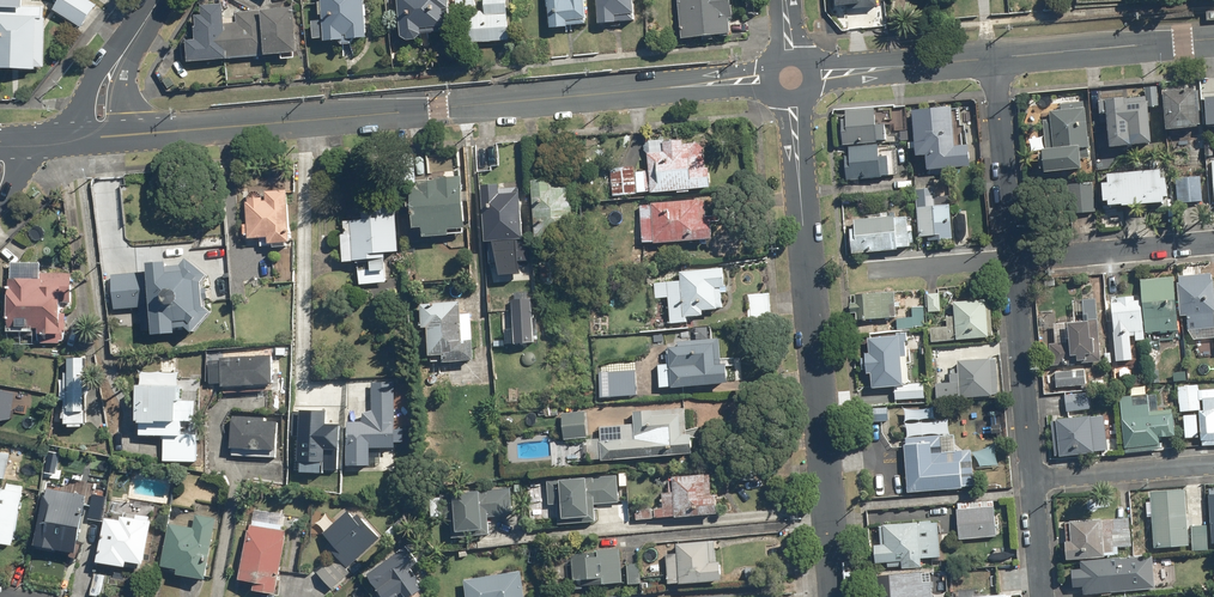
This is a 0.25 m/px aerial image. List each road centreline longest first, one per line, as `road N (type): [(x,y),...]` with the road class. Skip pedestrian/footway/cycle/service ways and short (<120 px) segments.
road 1 (tertiary): [(772,79),(102,136)]
road 2 (residential): [(835,596),(794,98)]
road 3 (tertiary): [(1213,39),(991,58)]
road 4 (residential): [(1031,479),(1012,259)]
road 5 (residential): [(1012,259),(991,58)]
road 6 (residential): [(1012,259),(1213,240)]
road 7 (residential): [(1031,479),(1213,464)]
road 8 (tertiary): [(991,58),(811,76)]
road 9 (tertiary): [(160,0),(111,68),(102,136)]
road 10 (residential): [(881,271),(1012,259)]

